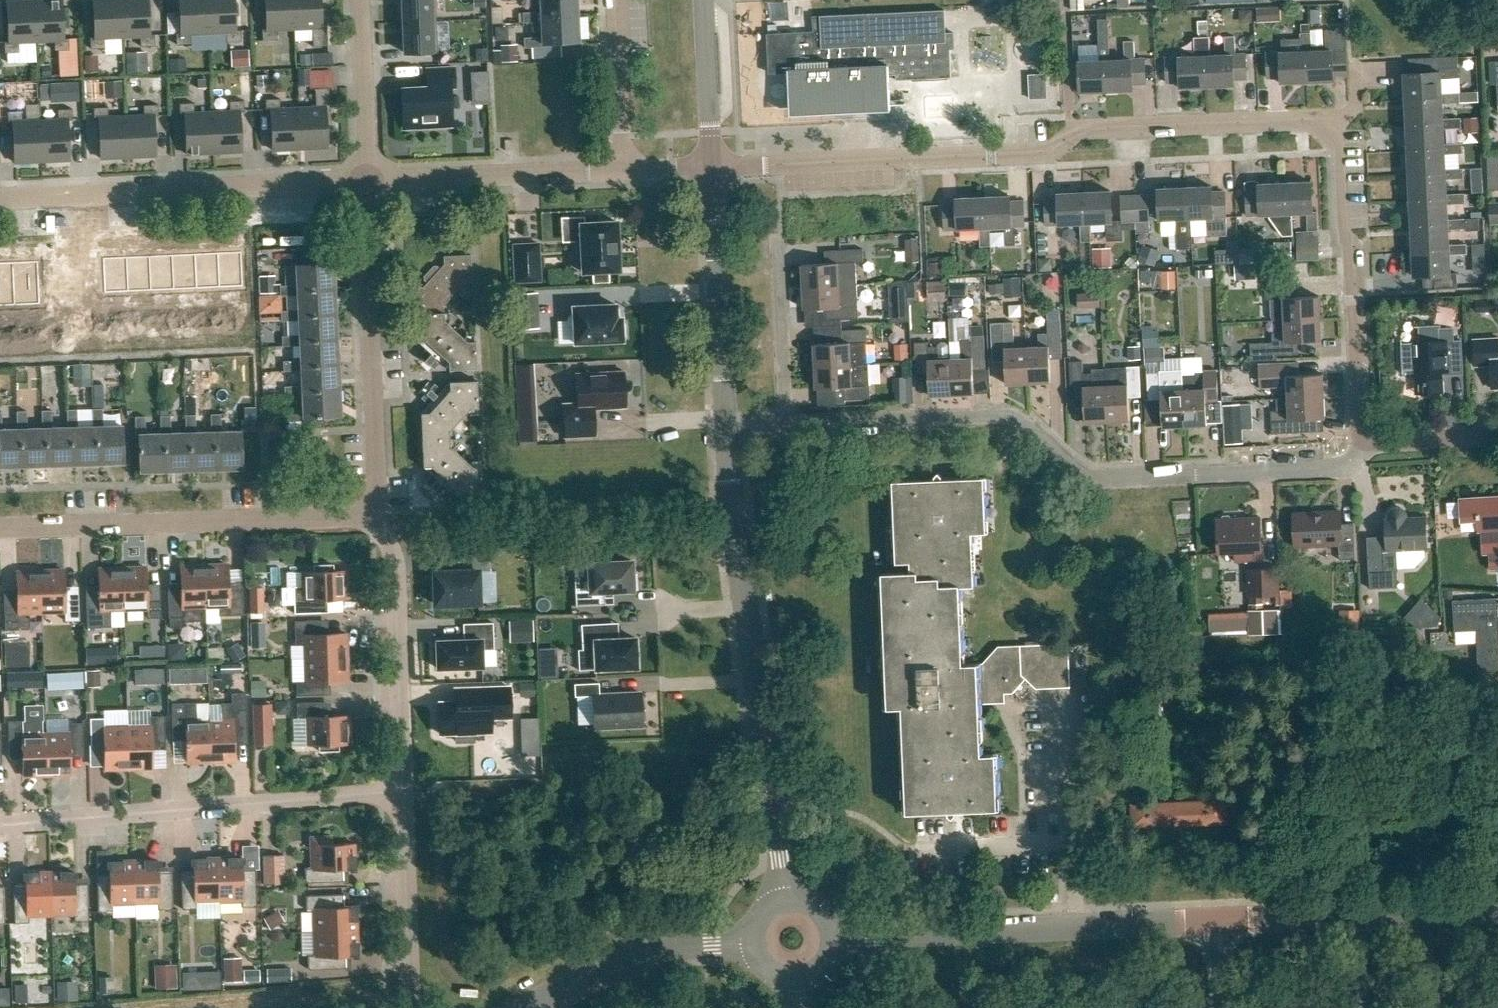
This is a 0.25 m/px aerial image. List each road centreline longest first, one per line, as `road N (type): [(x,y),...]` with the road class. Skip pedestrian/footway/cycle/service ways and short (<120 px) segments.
road 1 (residential): [(1363,440),(1354,257),(1344,232),(1339,133),(1330,122),(1069,131),(1052,152),(774,165)]
road 2 (residential): [(1363,440),(1360,454),(1338,470),(1101,480),(1073,473),(1005,412),(785,421)]
road 3 (tertiary): [(787,901),(724,424)]
road 4 (tertiary): [(1076,927),(1497,909)]
road 5 (residential): [(0,823),(404,794)]
road 6 (residential): [(0,529),(379,515)]
road 7 (residential): [(0,195),(368,181)]
road 8 (residential): [(379,515),(368,181)]
road 9 (residential): [(404,794),(399,567),(379,515)]
road 10 (residential): [(785,421),(774,165)]
road 11 (tertiary): [(724,424),(713,168)]
road 12 (residential): [(368,181),(622,171)]
road 13 (tertiary): [(832,938),(1076,927)]
road 14 (tertiary): [(528,1007),(609,964),(661,949),(753,941)]
road 15 (residential): [(414,1007),(404,794)]
road 16 (residential): [(360,0),(368,181)]
road 17 (residential): [(1071,751),(1076,927)]
road 18 (residential): [(622,171),(614,0)]
road 19 (tertiary): [(713,168),(704,0)]
road 20 (residential): [(1497,434),(1363,440)]

